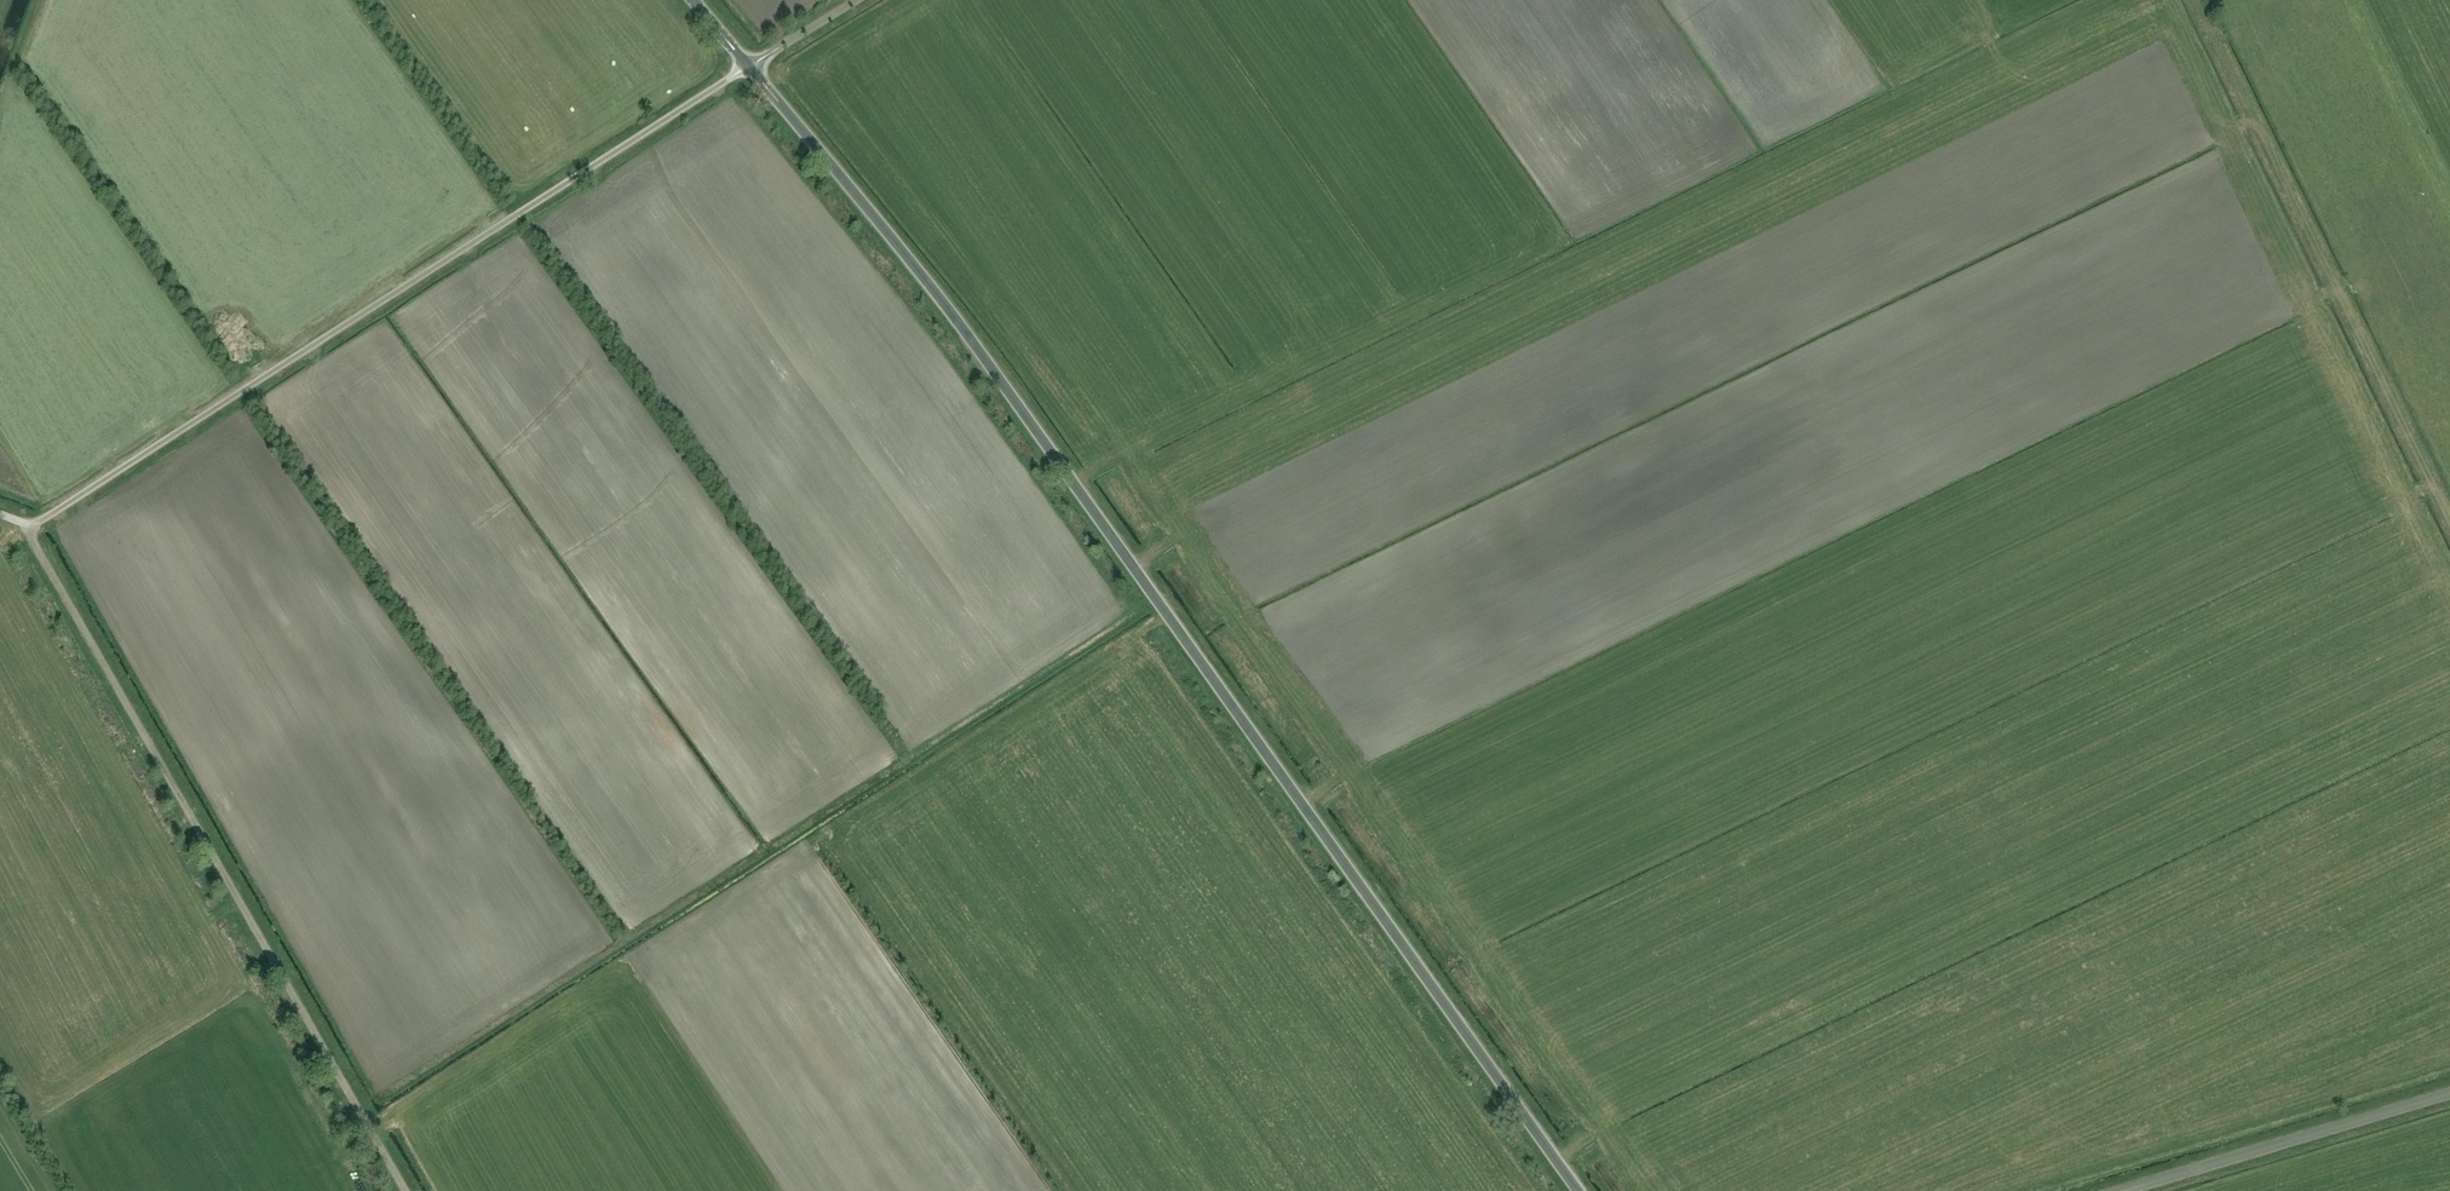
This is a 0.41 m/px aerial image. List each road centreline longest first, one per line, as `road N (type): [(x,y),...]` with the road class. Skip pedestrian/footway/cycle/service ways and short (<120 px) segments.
road 1 (tertiary): [(1594,1190),(1028,402),(748,67)]
road 2 (unclassified): [(406,1190),(27,525),(0,516)]
road 3 (track): [(2196,0),(2449,518)]
road 4 (tertiary): [(2449,1100),(2163,1190)]
road 5 (unclassified): [(748,67),(857,0)]

